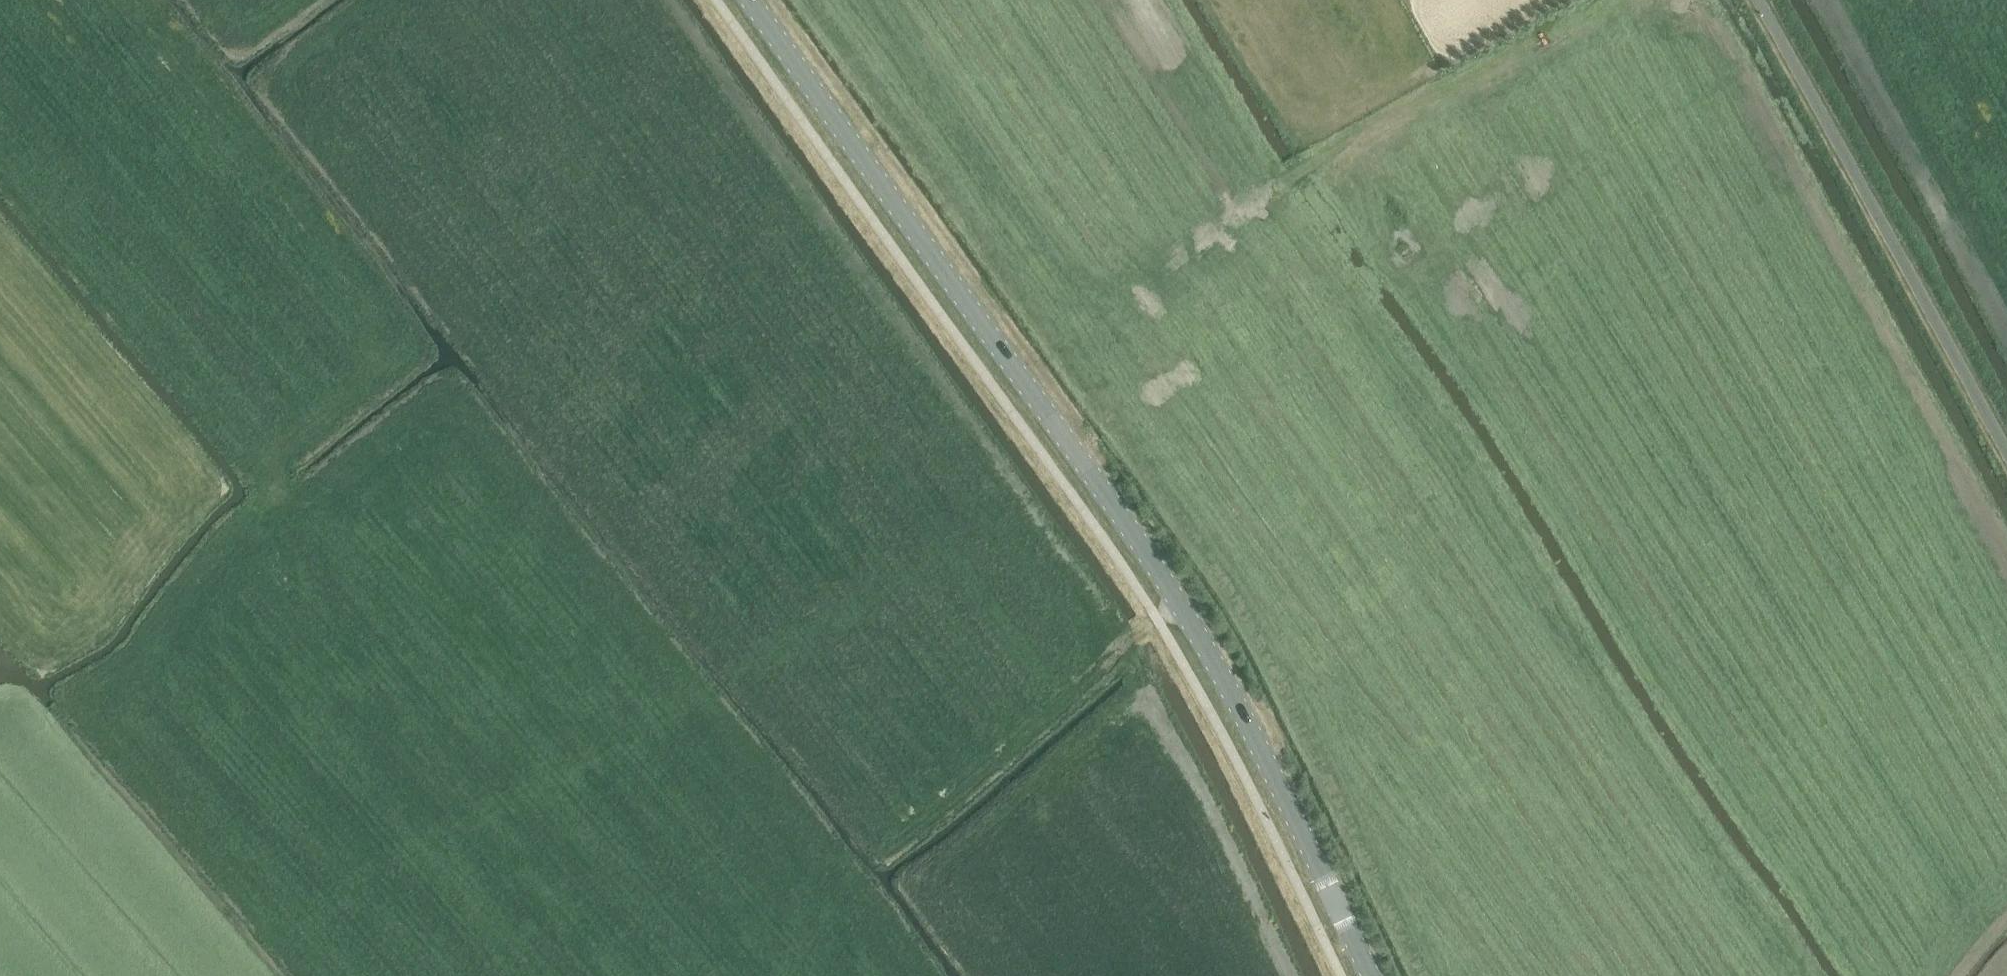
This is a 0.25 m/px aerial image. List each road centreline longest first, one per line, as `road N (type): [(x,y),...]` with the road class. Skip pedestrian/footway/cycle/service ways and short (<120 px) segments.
road 1 (tertiary): [(1371,975),(1225,679),(1021,375),(753,0)]

